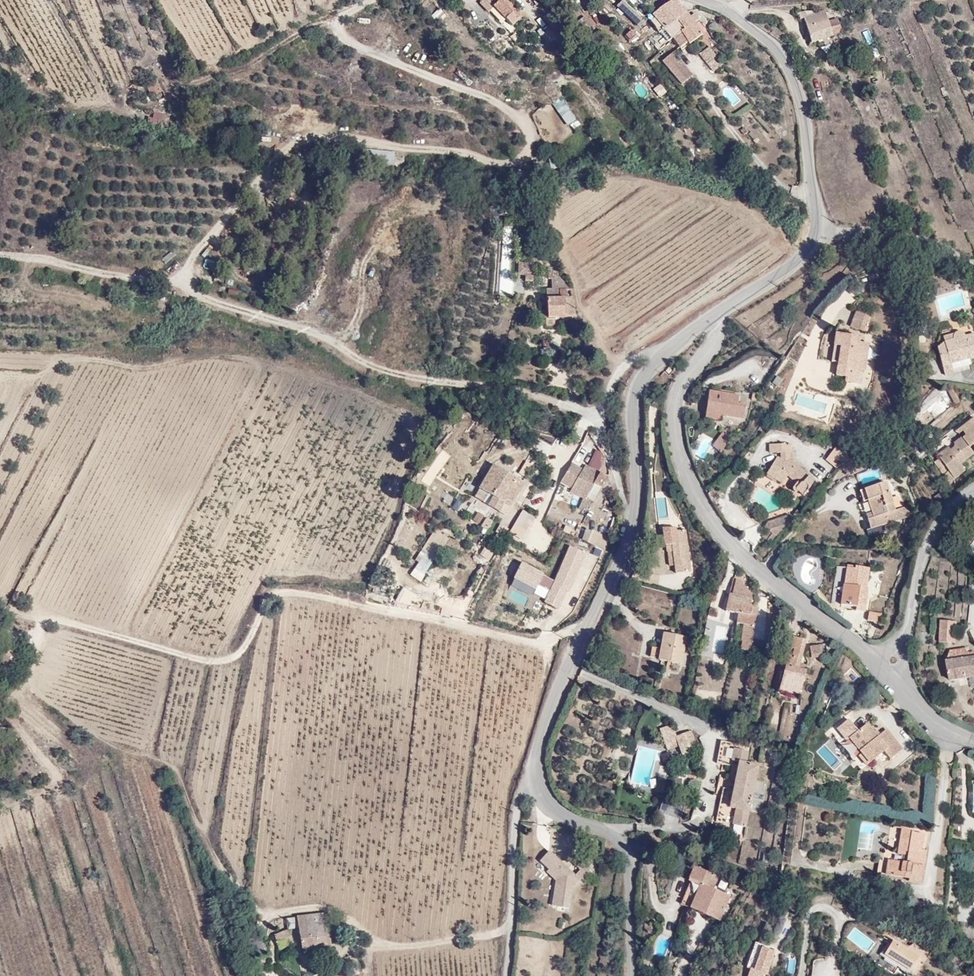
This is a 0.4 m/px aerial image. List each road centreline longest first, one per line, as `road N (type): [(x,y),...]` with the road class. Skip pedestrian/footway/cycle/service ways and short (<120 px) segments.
road 1 (track): [(581,643),(307,591),(270,596),(248,641),(224,660),(68,623),(42,628),(14,694),(13,717),(51,776),(13,796)]
road 2 (residential): [(720,308),(721,328),(675,417),(682,463),(708,514),(738,553),(887,670),(913,704),(973,743)]
road 3 (tertiary): [(720,308),(666,354),(641,389),(634,527),(535,761)]
road 4 (tertiary): [(819,234),(788,66),(738,18),(701,0)]
road 5 (tertiary): [(535,761),(542,800),(620,841),(629,861),(631,975)]
road 6 (unclassified): [(535,761),(516,807),(506,975)]
road 7 (track): [(180,281),(0,255)]
road 8 (tertiary): [(819,234),(793,266),(720,308)]

